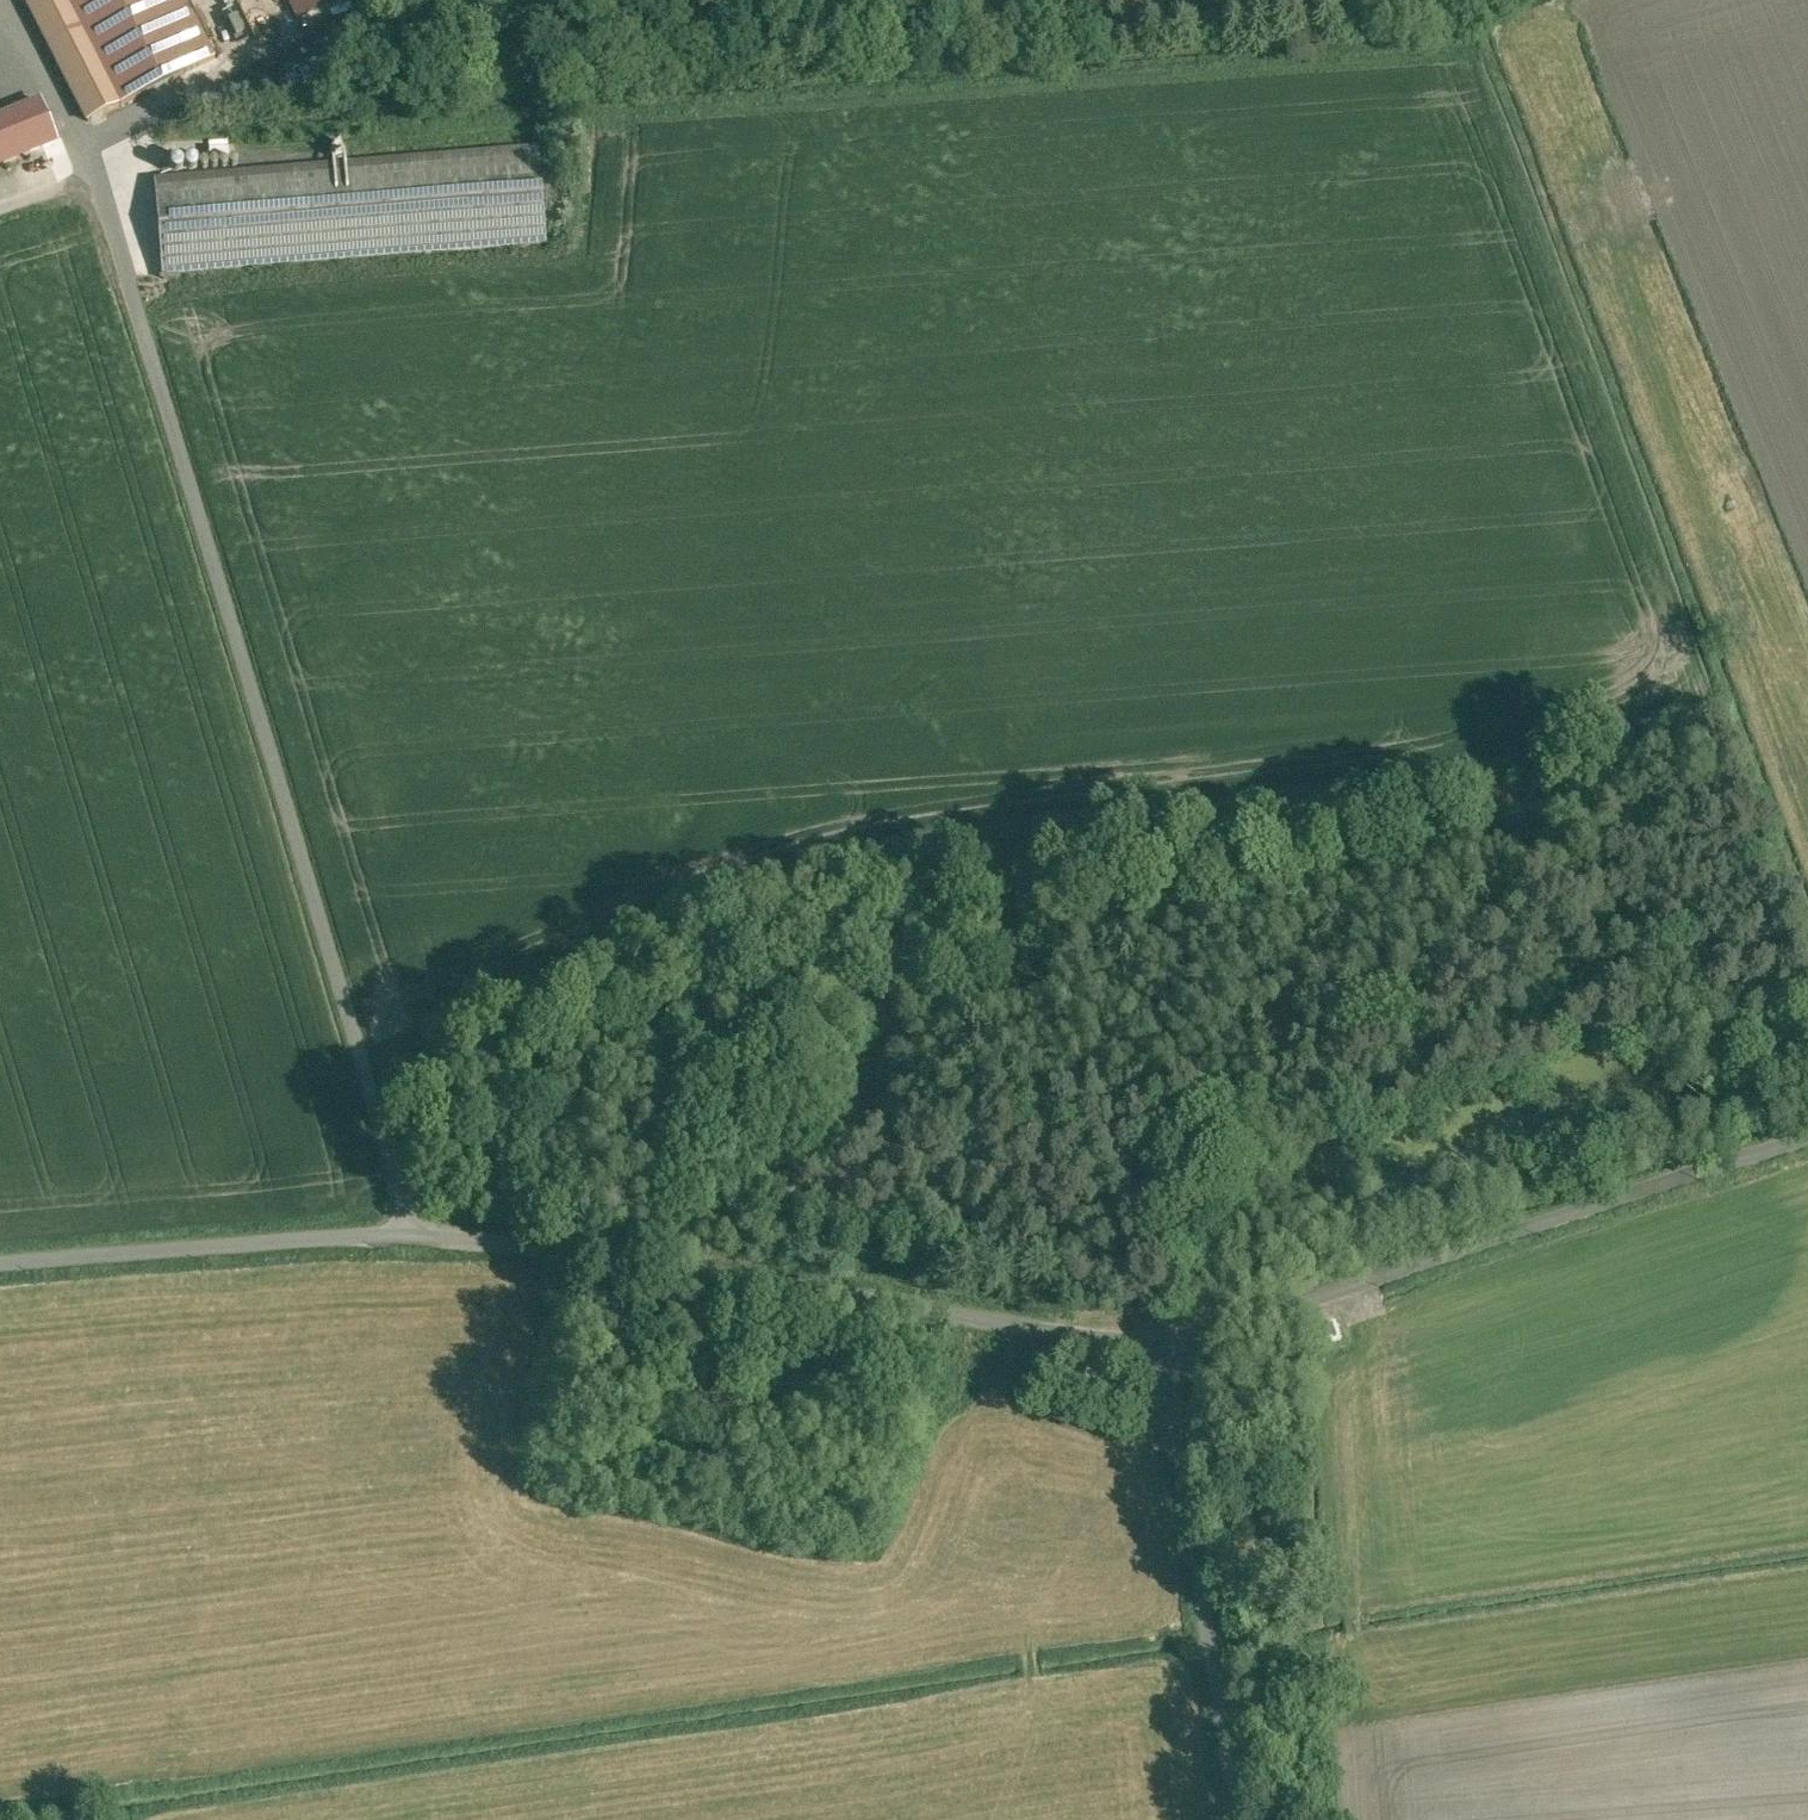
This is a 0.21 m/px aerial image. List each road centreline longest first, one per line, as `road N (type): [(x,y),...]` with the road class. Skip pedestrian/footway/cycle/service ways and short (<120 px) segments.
road 1 (unclassified): [(1164,1354),(449,1242),(361,1240),(0,1269)]
road 2 (unclassified): [(1807,1139),(1164,1354)]
road 3 (unclassified): [(1164,1354),(1235,1819)]

